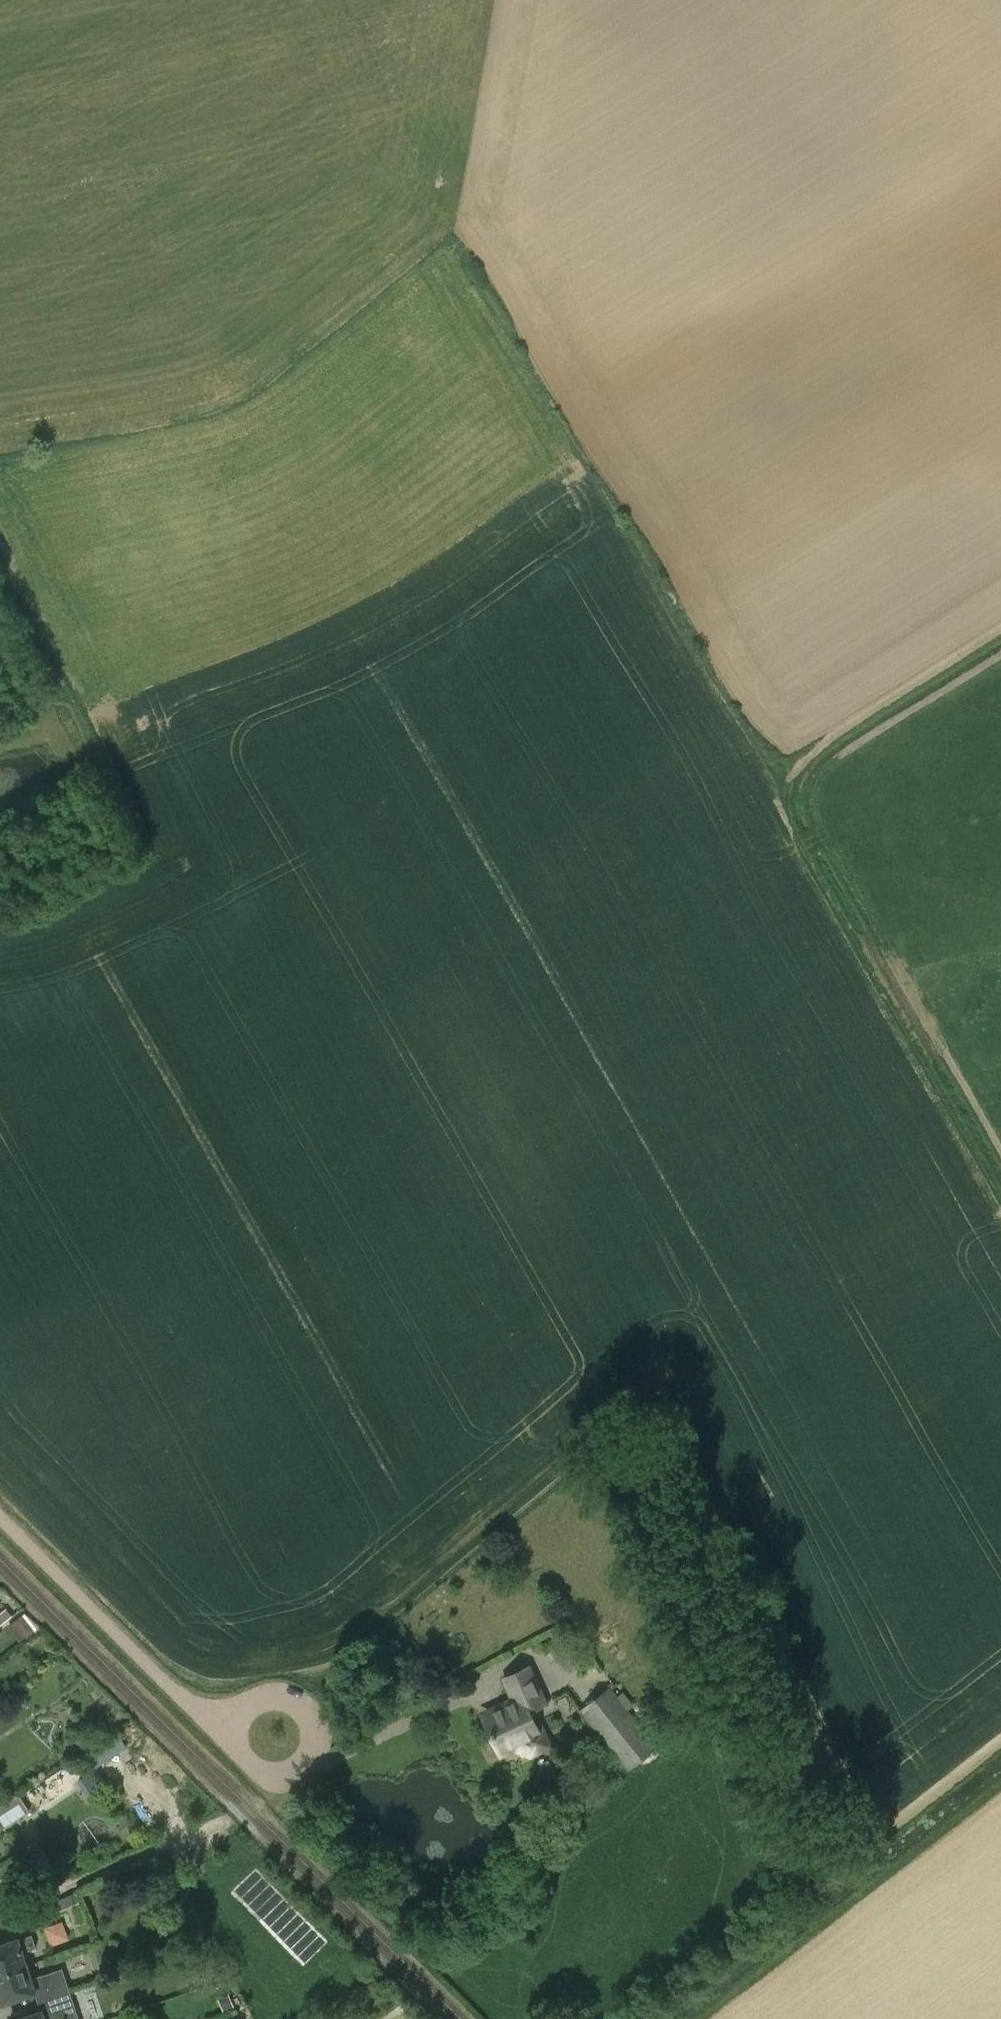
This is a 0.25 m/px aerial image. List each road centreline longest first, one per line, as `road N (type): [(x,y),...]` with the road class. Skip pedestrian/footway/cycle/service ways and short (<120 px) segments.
road 1 (track): [(0,1917),(220,1826)]
road 2 (track): [(274,1735),(338,1758),(488,1678)]

